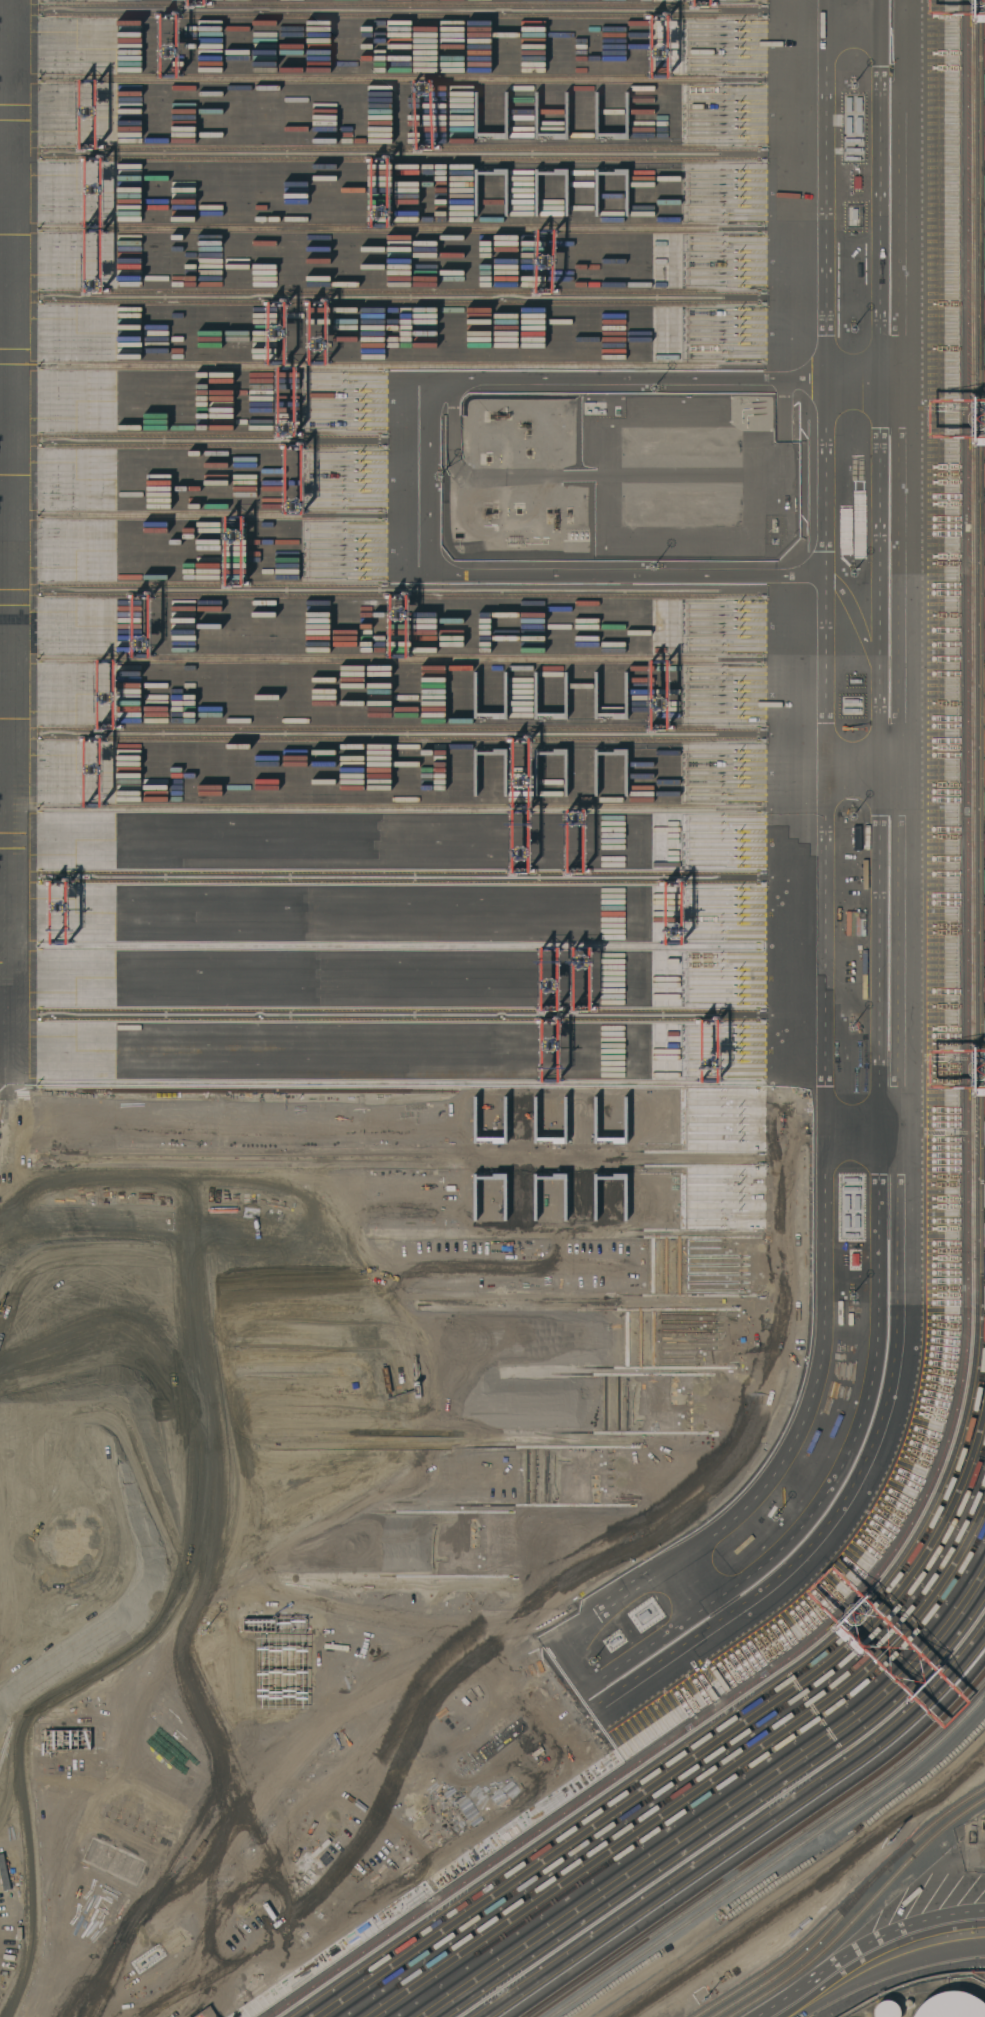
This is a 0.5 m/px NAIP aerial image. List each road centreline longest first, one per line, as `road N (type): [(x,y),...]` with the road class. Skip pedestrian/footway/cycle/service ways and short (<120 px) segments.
road 1 (residential): [(984,1933),(916,1942),(809,1993)]

